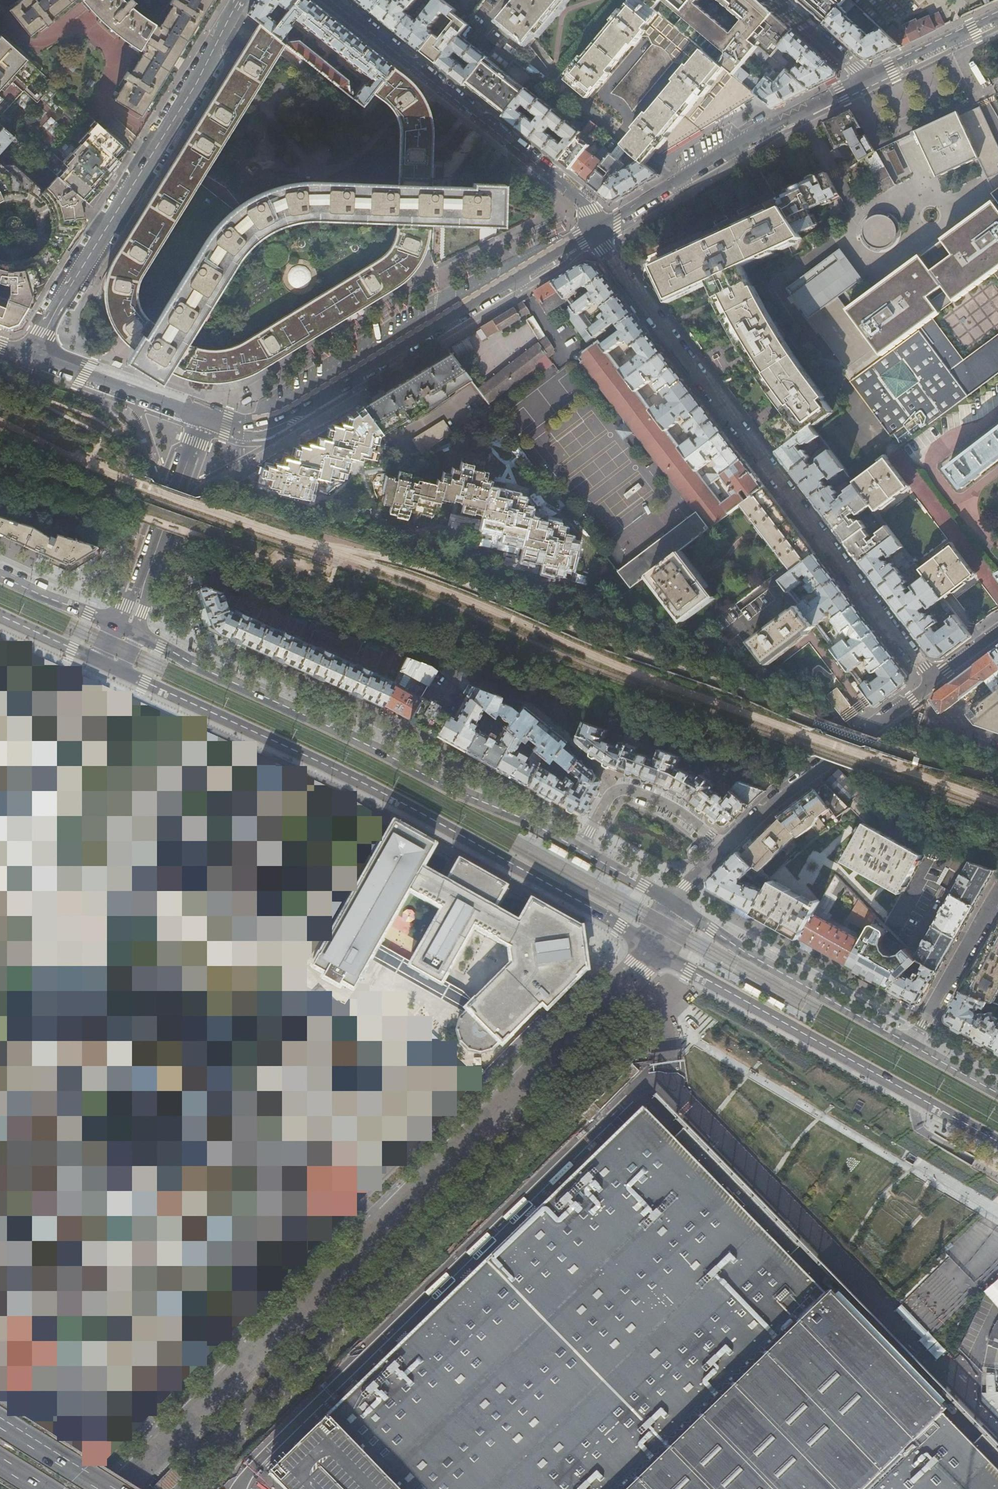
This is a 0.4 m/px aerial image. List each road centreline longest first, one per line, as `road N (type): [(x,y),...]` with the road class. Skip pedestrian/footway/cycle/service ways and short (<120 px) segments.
road 1 (secondary): [(120,1488),(653,948)]
road 2 (primary): [(115,667),(441,823),(653,948)]
road 3 (residential): [(599,229),(935,681)]
road 4 (primary): [(579,847),(128,628)]
road 5 (secondary): [(599,229),(275,422),(246,428),(201,415)]
road 6 (residential): [(32,357),(239,0)]
road 7 (primary): [(653,948),(997,1143)]
road 8 (residential): [(335,0),(581,197),(599,229)]
road 9 (secondary): [(866,79),(599,229)]
road 10 (primary): [(911,1044),(673,903)]
road 11 (tertiary): [(727,848),(777,799),(935,681)]
road 12 (secondary): [(201,415),(128,628)]
road 13 (residential): [(727,848),(673,805),(619,787),(579,847)]
road 14 (residential): [(201,415),(32,357)]
road 15 (residential): [(911,1044),(997,895)]
road 16 (secondary): [(997,17),(866,79)]
road 17 (primary): [(128,628),(0,575)]
road 18 (primary): [(0,616),(115,667)]

